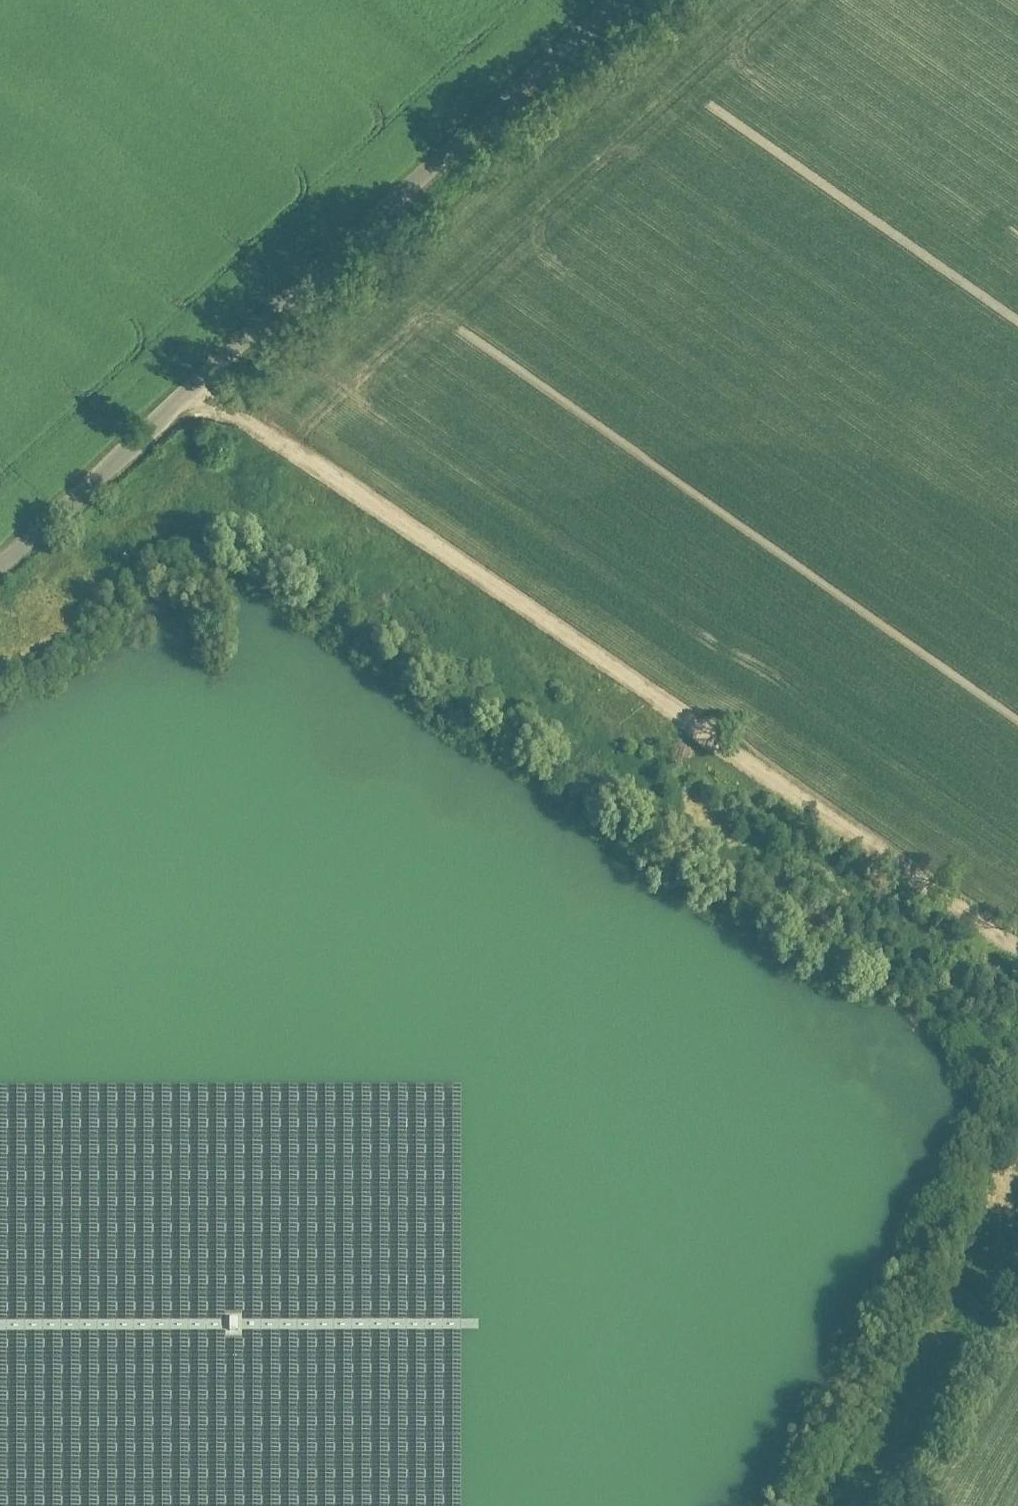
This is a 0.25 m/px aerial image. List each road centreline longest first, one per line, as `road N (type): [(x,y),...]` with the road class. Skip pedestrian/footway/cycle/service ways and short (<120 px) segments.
road 1 (unclassified): [(0,565),(618,0)]

